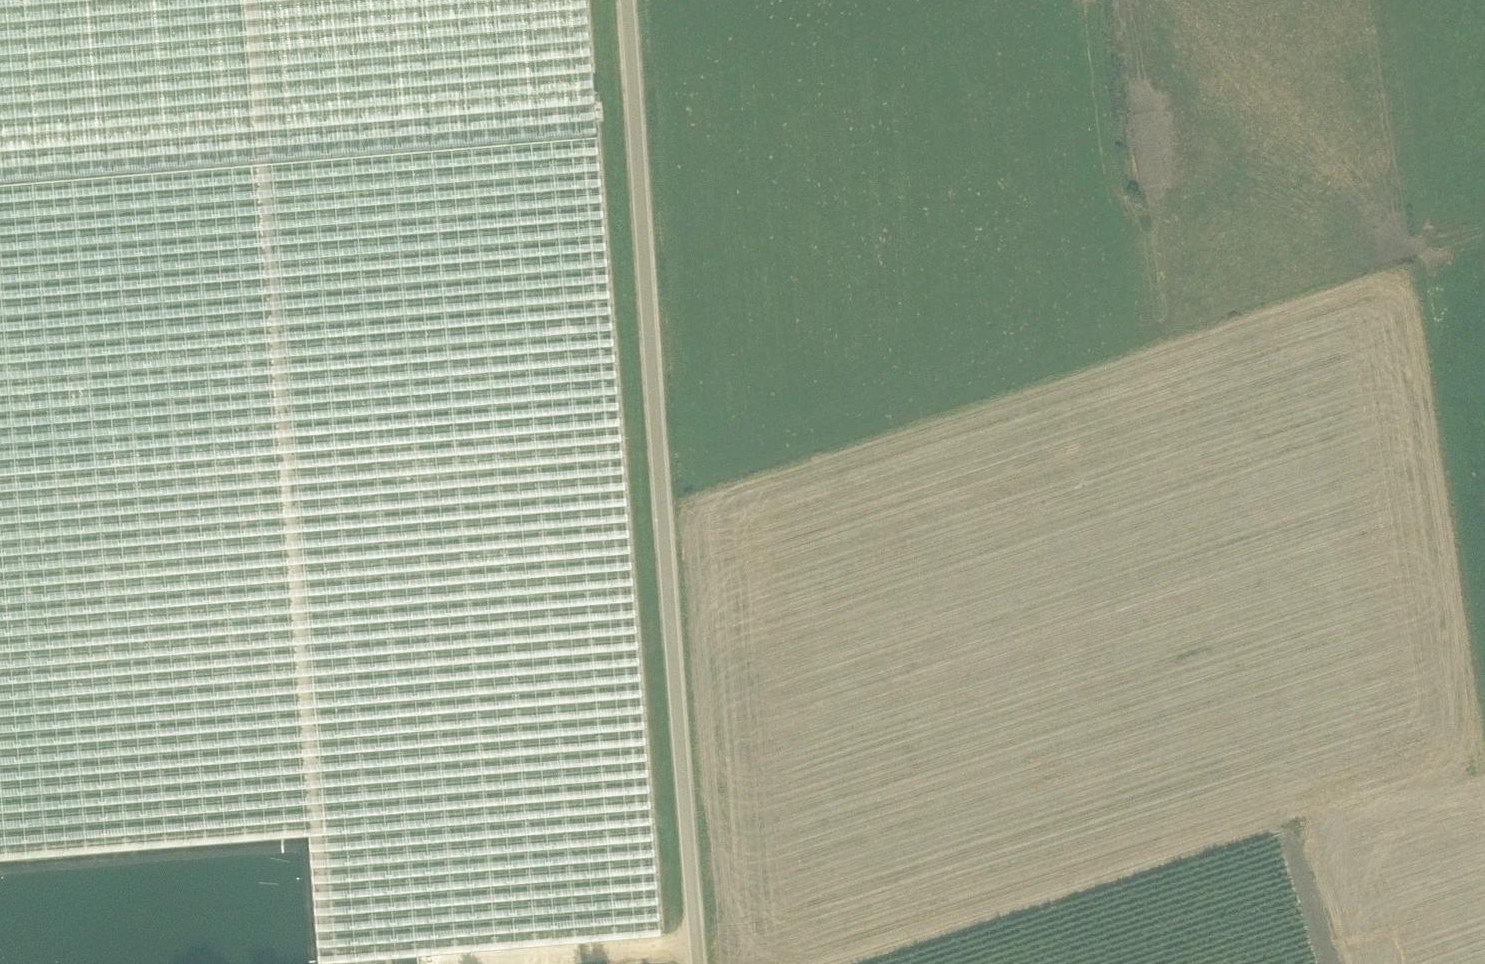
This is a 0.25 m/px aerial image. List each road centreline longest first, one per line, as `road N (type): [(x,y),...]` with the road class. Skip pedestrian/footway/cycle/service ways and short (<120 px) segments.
road 1 (unclassified): [(702,963),(626,0)]

